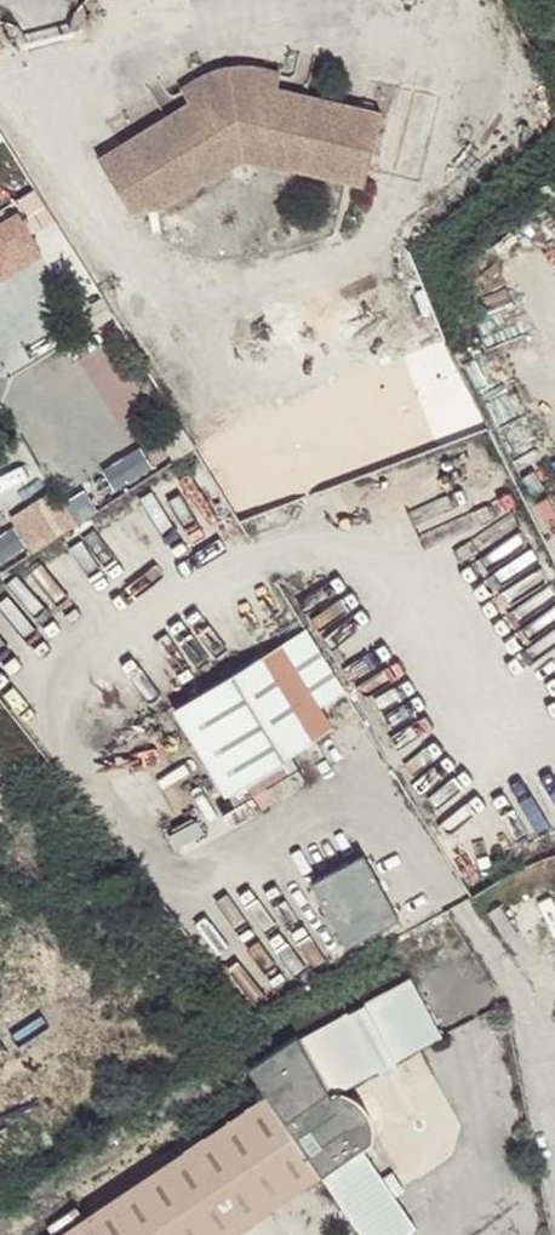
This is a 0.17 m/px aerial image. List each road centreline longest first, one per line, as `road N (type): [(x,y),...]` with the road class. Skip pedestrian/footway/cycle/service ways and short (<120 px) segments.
road 1 (unclassified): [(458,904),(529,1006),(554,1063)]

